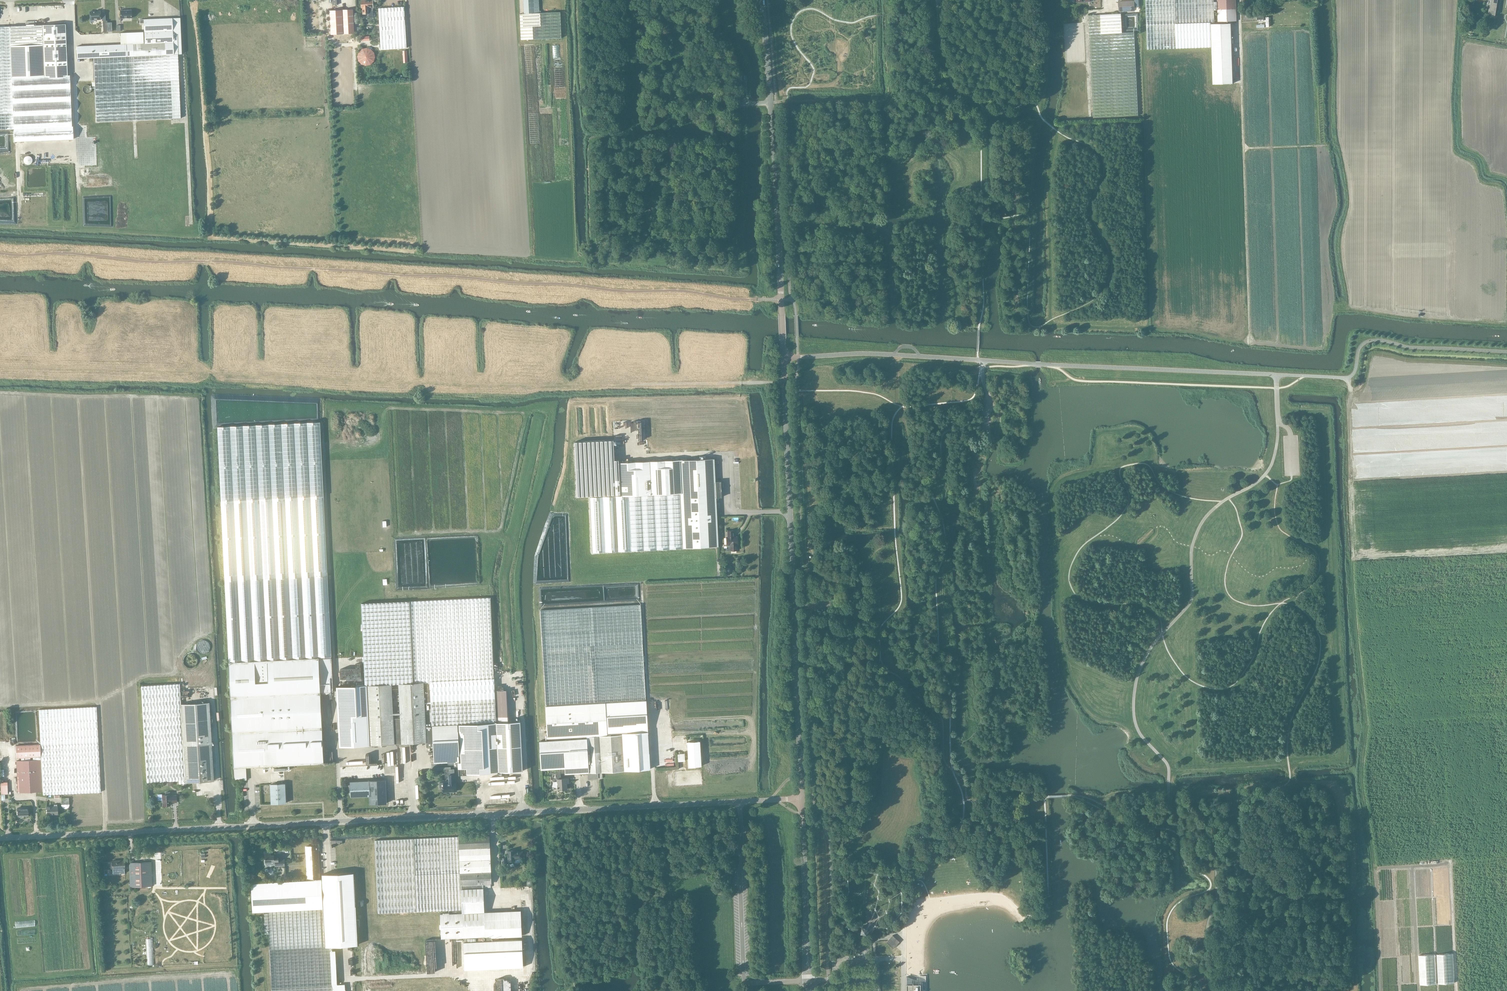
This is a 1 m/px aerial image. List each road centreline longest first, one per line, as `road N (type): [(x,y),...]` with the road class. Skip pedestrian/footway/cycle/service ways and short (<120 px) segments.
road 1 (unclassified): [(0,839),(802,799)]
road 2 (track): [(785,382),(0,369)]
road 3 (unclassified): [(802,799),(783,358)]
road 4 (unclassified): [(783,358),(762,0)]
road 5 (unclassified): [(1276,375),(1041,364)]
road 6 (unclassified): [(983,361),(783,358)]
road 7 (unclassified): [(809,990),(802,799)]

